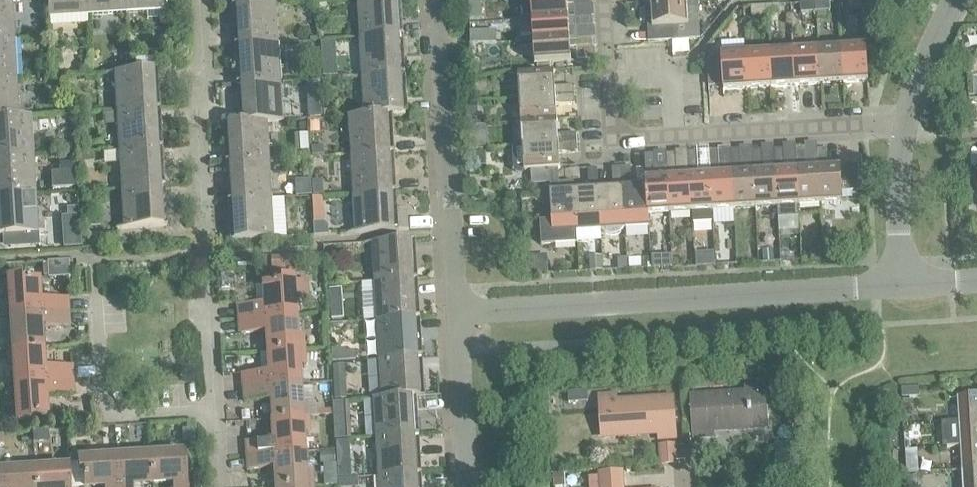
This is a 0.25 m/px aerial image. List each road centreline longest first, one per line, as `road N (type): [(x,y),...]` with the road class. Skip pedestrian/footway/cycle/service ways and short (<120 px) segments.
road 1 (tertiary): [(901,286),(454,310)]
road 2 (residential): [(430,0),(454,310)]
road 3 (residential): [(95,258),(101,416),(209,412)]
road 4 (residential): [(204,251),(195,0)]
road 5 (residential): [(897,126),(675,138)]
road 6 (tertiary): [(454,310),(465,486)]
road 7 (tertiary): [(897,126),(901,286)]
road 8 (tertiary): [(951,0),(897,126)]
road 9 (residential): [(675,138),(609,142),(606,74)]
road 10 (residential): [(606,74),(674,73),(675,138)]

